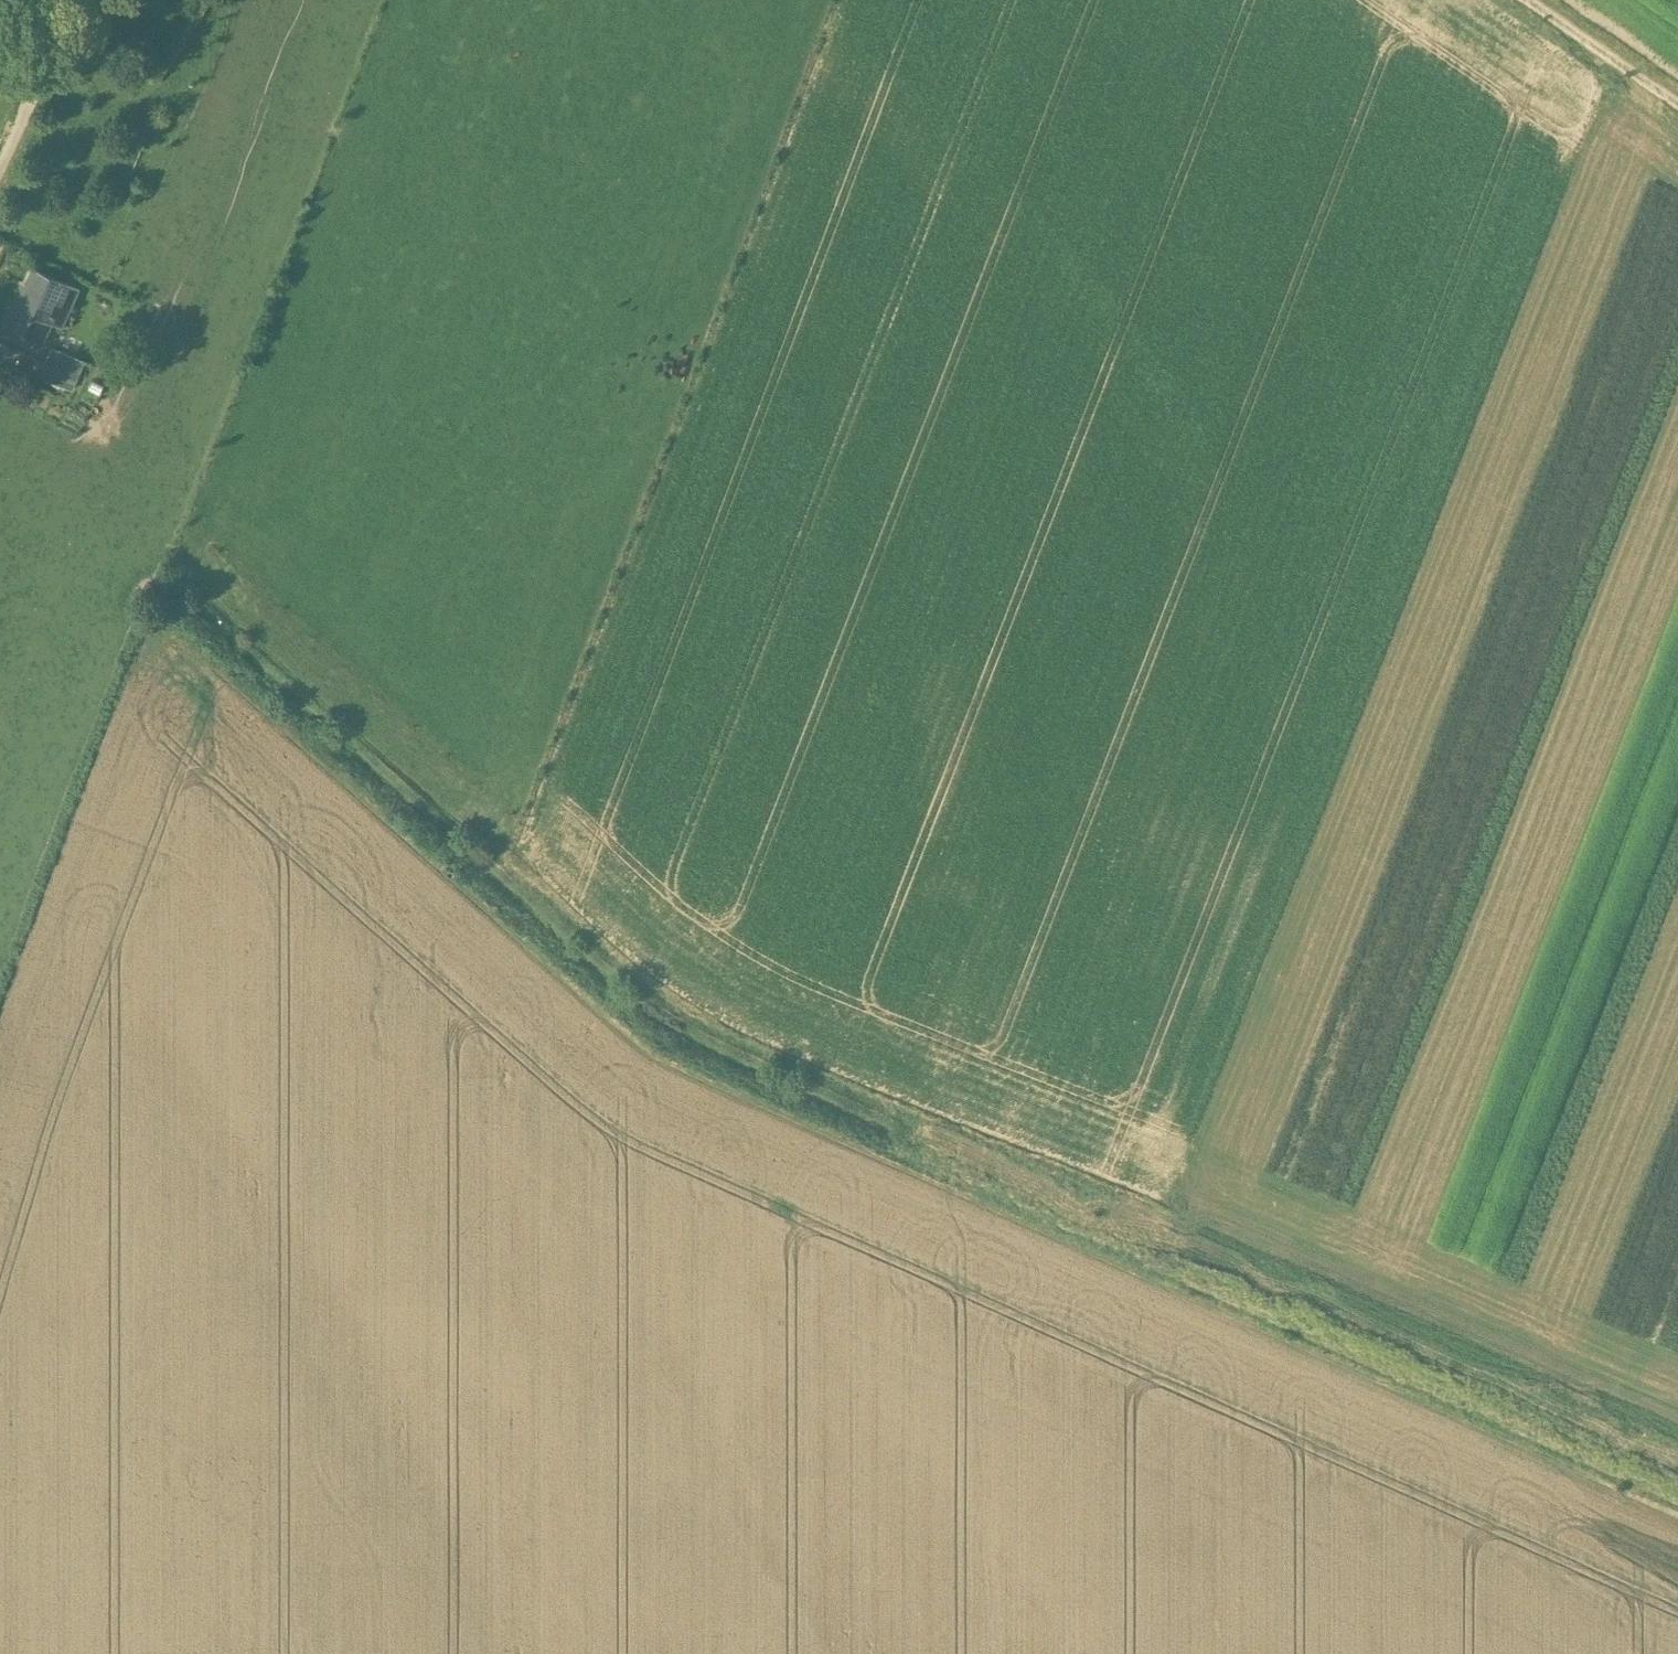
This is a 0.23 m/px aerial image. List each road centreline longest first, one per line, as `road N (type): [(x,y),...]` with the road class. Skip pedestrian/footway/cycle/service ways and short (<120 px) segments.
road 1 (track): [(1529,0),(1677,104)]

